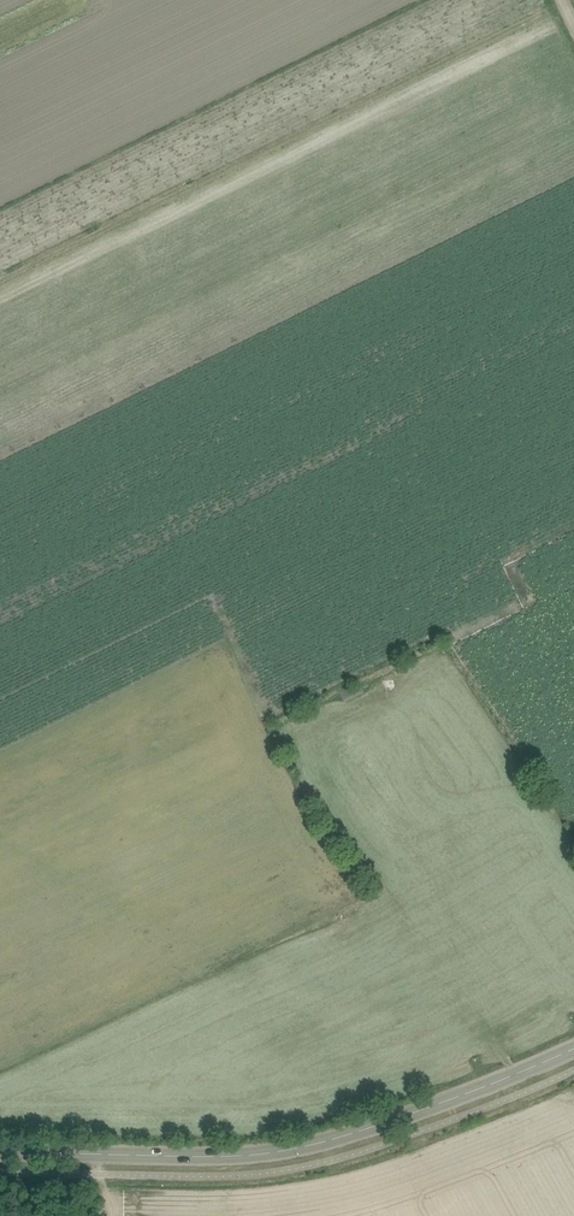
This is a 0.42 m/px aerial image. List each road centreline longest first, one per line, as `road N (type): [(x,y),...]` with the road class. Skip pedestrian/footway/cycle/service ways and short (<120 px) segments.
road 1 (tertiary): [(0,1152),(268,1155),(413,1117),(573,1053)]

